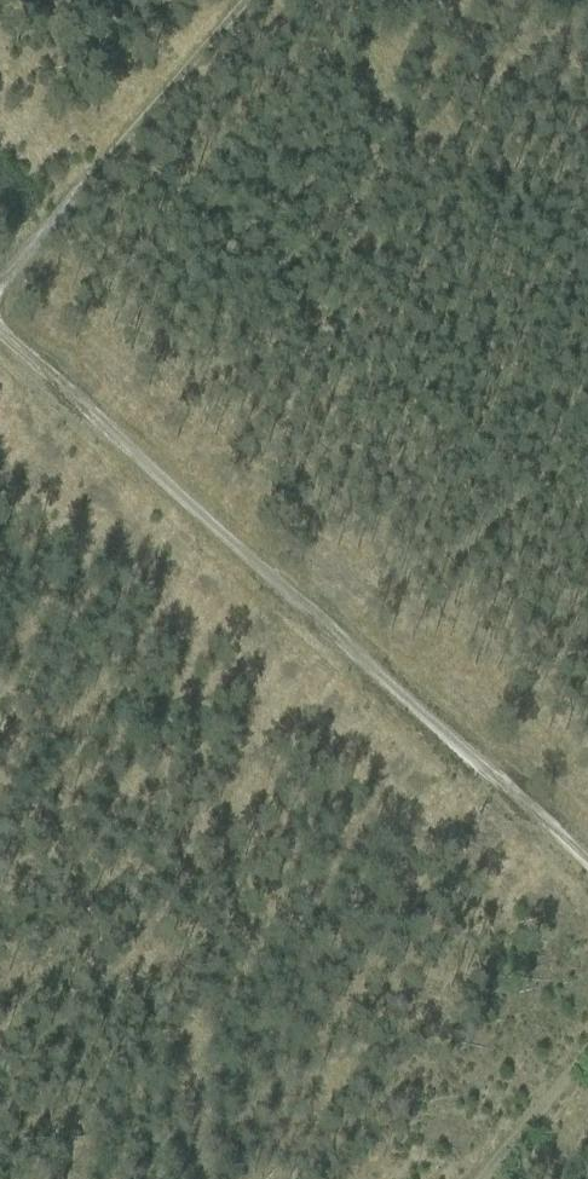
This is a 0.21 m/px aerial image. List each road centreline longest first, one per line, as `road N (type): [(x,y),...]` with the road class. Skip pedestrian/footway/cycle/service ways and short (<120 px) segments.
road 1 (track): [(587,876),(0,342)]
road 2 (track): [(235,0),(0,279)]
road 3 (track): [(480,1178),(587,1053)]

